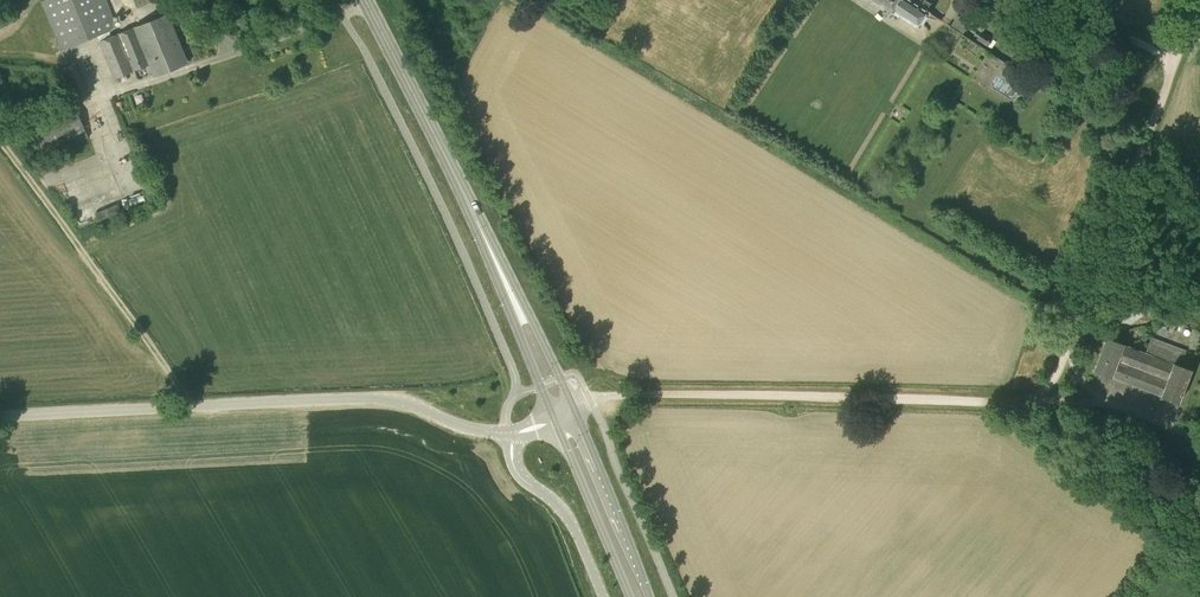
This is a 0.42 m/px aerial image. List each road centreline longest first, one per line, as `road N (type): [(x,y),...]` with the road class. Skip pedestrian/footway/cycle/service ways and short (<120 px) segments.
road 1 (unclassified): [(0,417),(377,397),(469,428),(509,432)]
road 2 (unclassified): [(1030,400),(612,395),(563,414)]
road 3 (primary): [(563,414),(365,0)]
road 4 (track): [(1077,312),(1199,0)]
road 5 (primary): [(563,414),(641,596)]
road 6 (unclassified): [(509,432),(516,470),(568,517),(603,596)]
road 7 (track): [(1045,0),(1175,62)]

